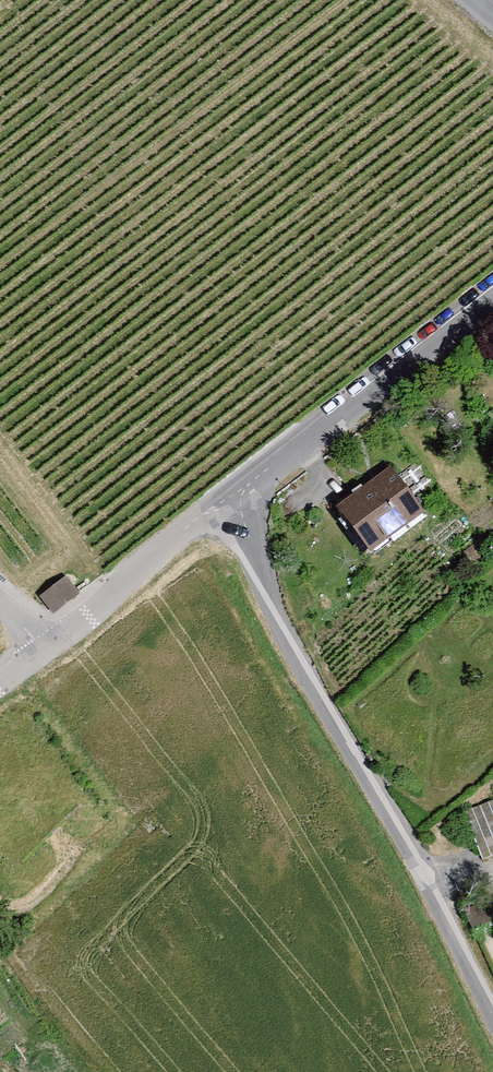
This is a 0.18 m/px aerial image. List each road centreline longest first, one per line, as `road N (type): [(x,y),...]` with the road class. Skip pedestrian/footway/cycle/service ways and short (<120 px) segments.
road 1 (unclassified): [(492,1033),(409,863),(292,663),(237,508)]
road 2 (residential): [(237,508),(492,307)]
road 3 (residential): [(50,653),(237,508)]

